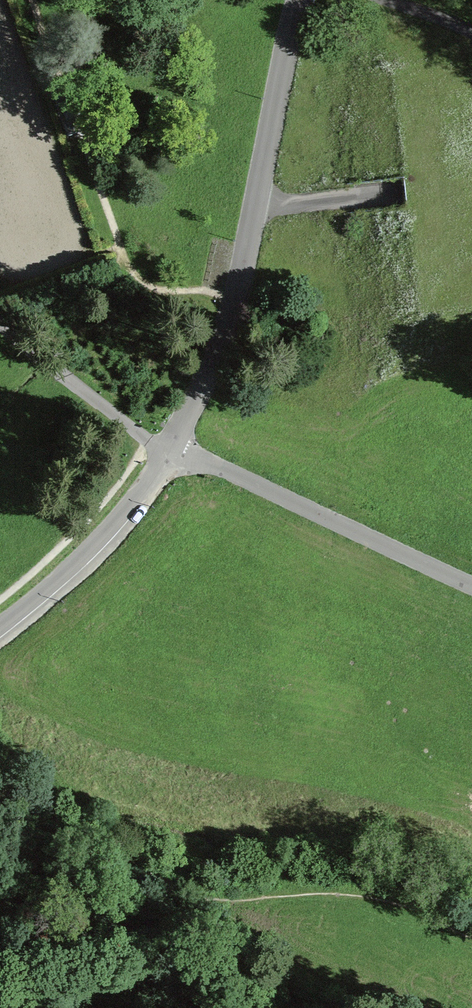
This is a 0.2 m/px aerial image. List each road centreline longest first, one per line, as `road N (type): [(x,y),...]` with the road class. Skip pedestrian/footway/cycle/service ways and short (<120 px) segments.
road 1 (residential): [(0,631),(122,520),(173,447),(228,301),(301,0)]
road 2 (track): [(377,1007),(188,894)]
road 3 (track): [(0,328),(71,388),(173,447)]

